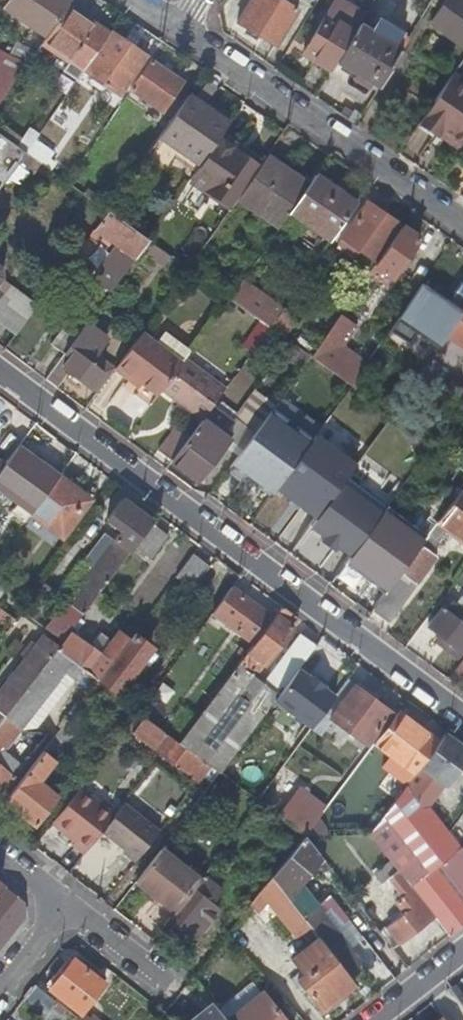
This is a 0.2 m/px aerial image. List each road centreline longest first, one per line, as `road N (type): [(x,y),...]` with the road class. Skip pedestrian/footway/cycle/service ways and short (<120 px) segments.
road 1 (residential): [(0,372),(462,713)]
road 2 (residential): [(462,221),(178,32)]

